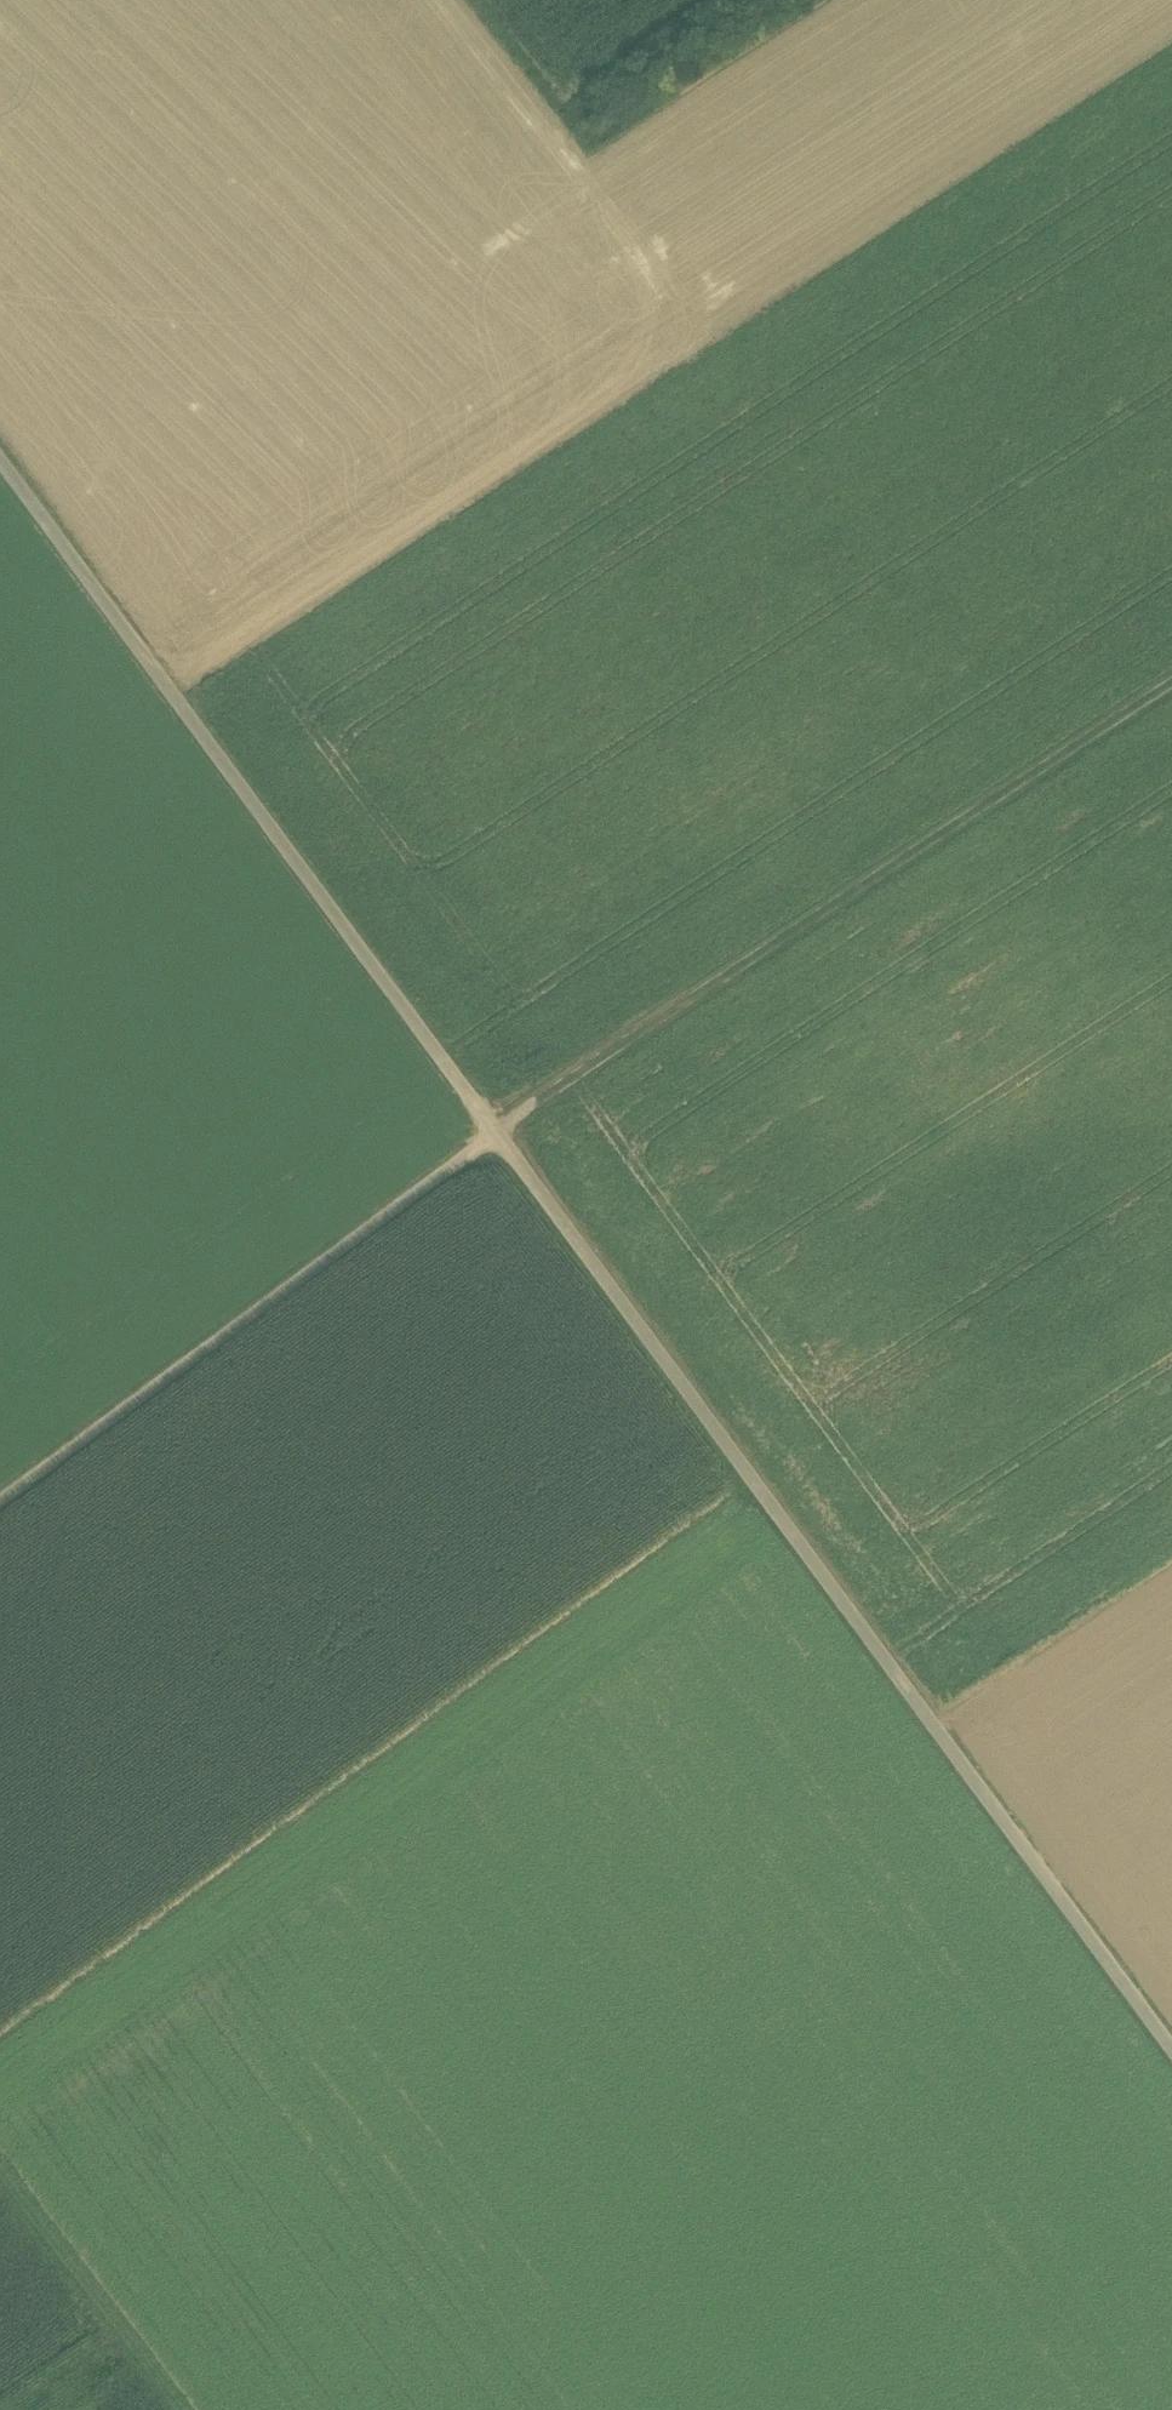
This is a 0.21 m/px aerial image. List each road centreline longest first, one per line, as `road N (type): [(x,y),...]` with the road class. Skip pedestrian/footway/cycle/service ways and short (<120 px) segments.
road 1 (unclassified): [(1171,2044),(0,458)]
road 2 (track): [(1171,682),(495,1135)]
road 3 (track): [(0,1499),(495,1135)]

